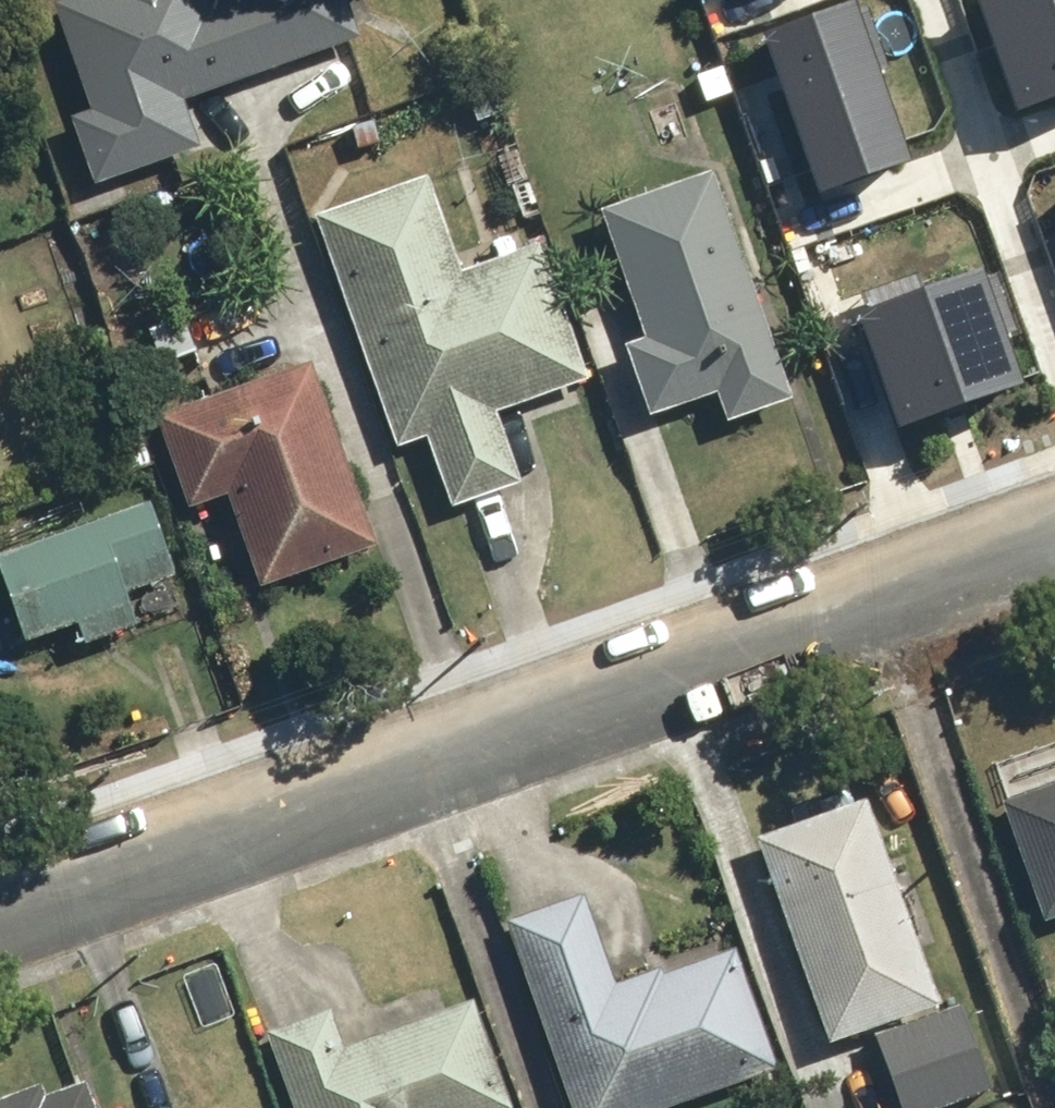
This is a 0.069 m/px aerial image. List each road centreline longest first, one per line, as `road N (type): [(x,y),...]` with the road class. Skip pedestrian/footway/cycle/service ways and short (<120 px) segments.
road 1 (residential): [(1054,538),(0,901)]

